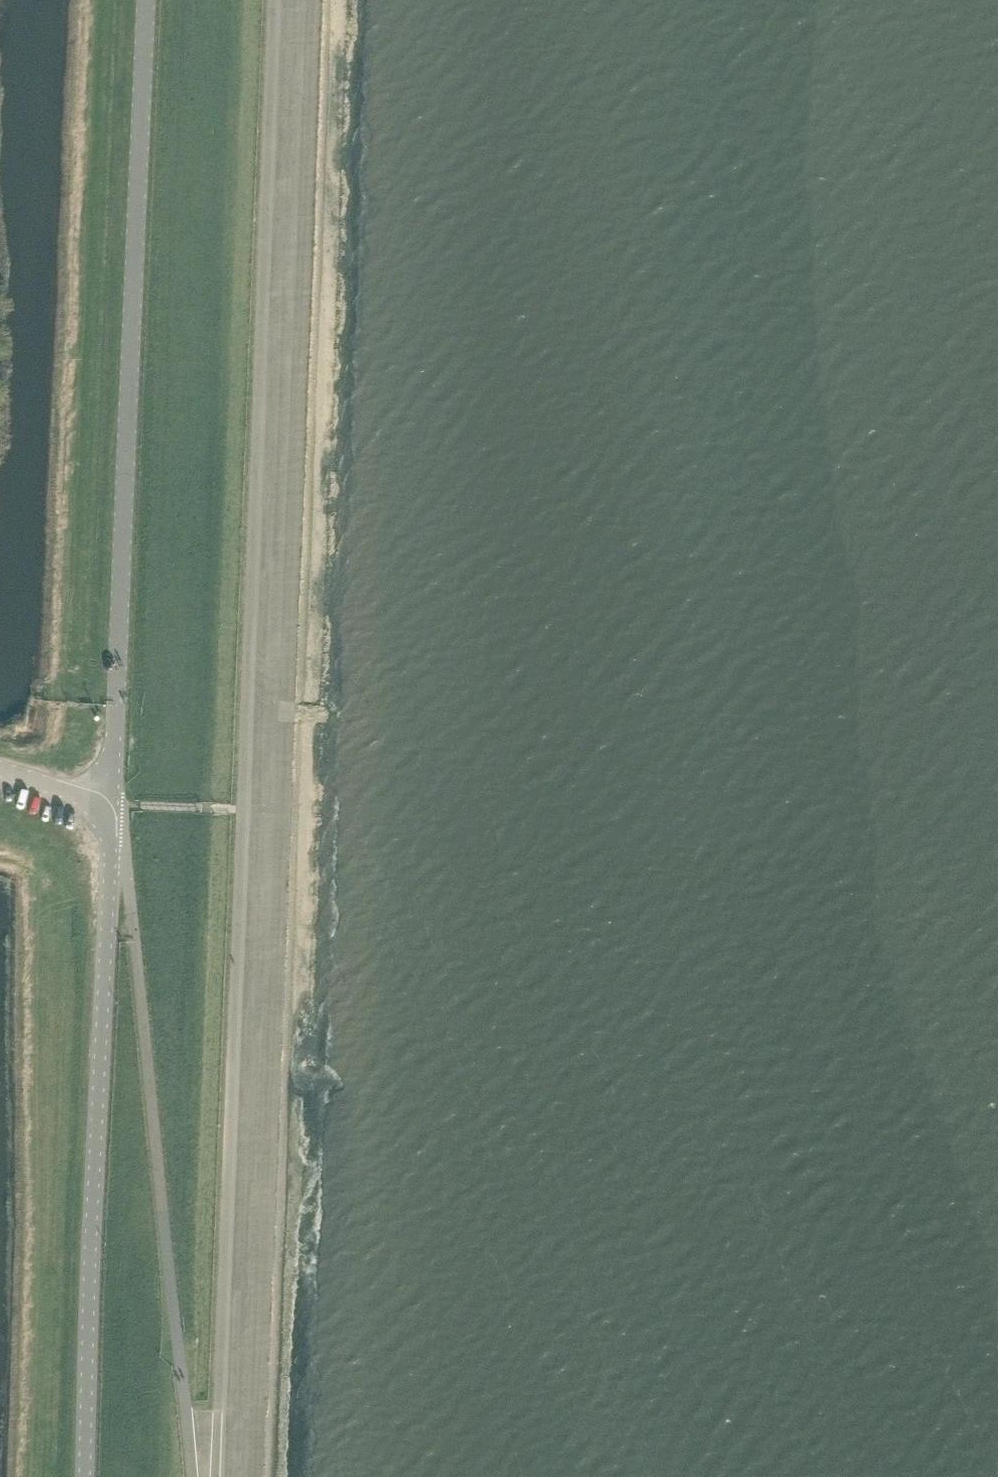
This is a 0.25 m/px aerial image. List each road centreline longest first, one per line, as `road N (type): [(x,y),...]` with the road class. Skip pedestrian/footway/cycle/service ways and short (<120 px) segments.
road 1 (unclassified): [(104,804),(146,0)]
road 2 (tertiary): [(82,1476),(108,887),(104,804)]

